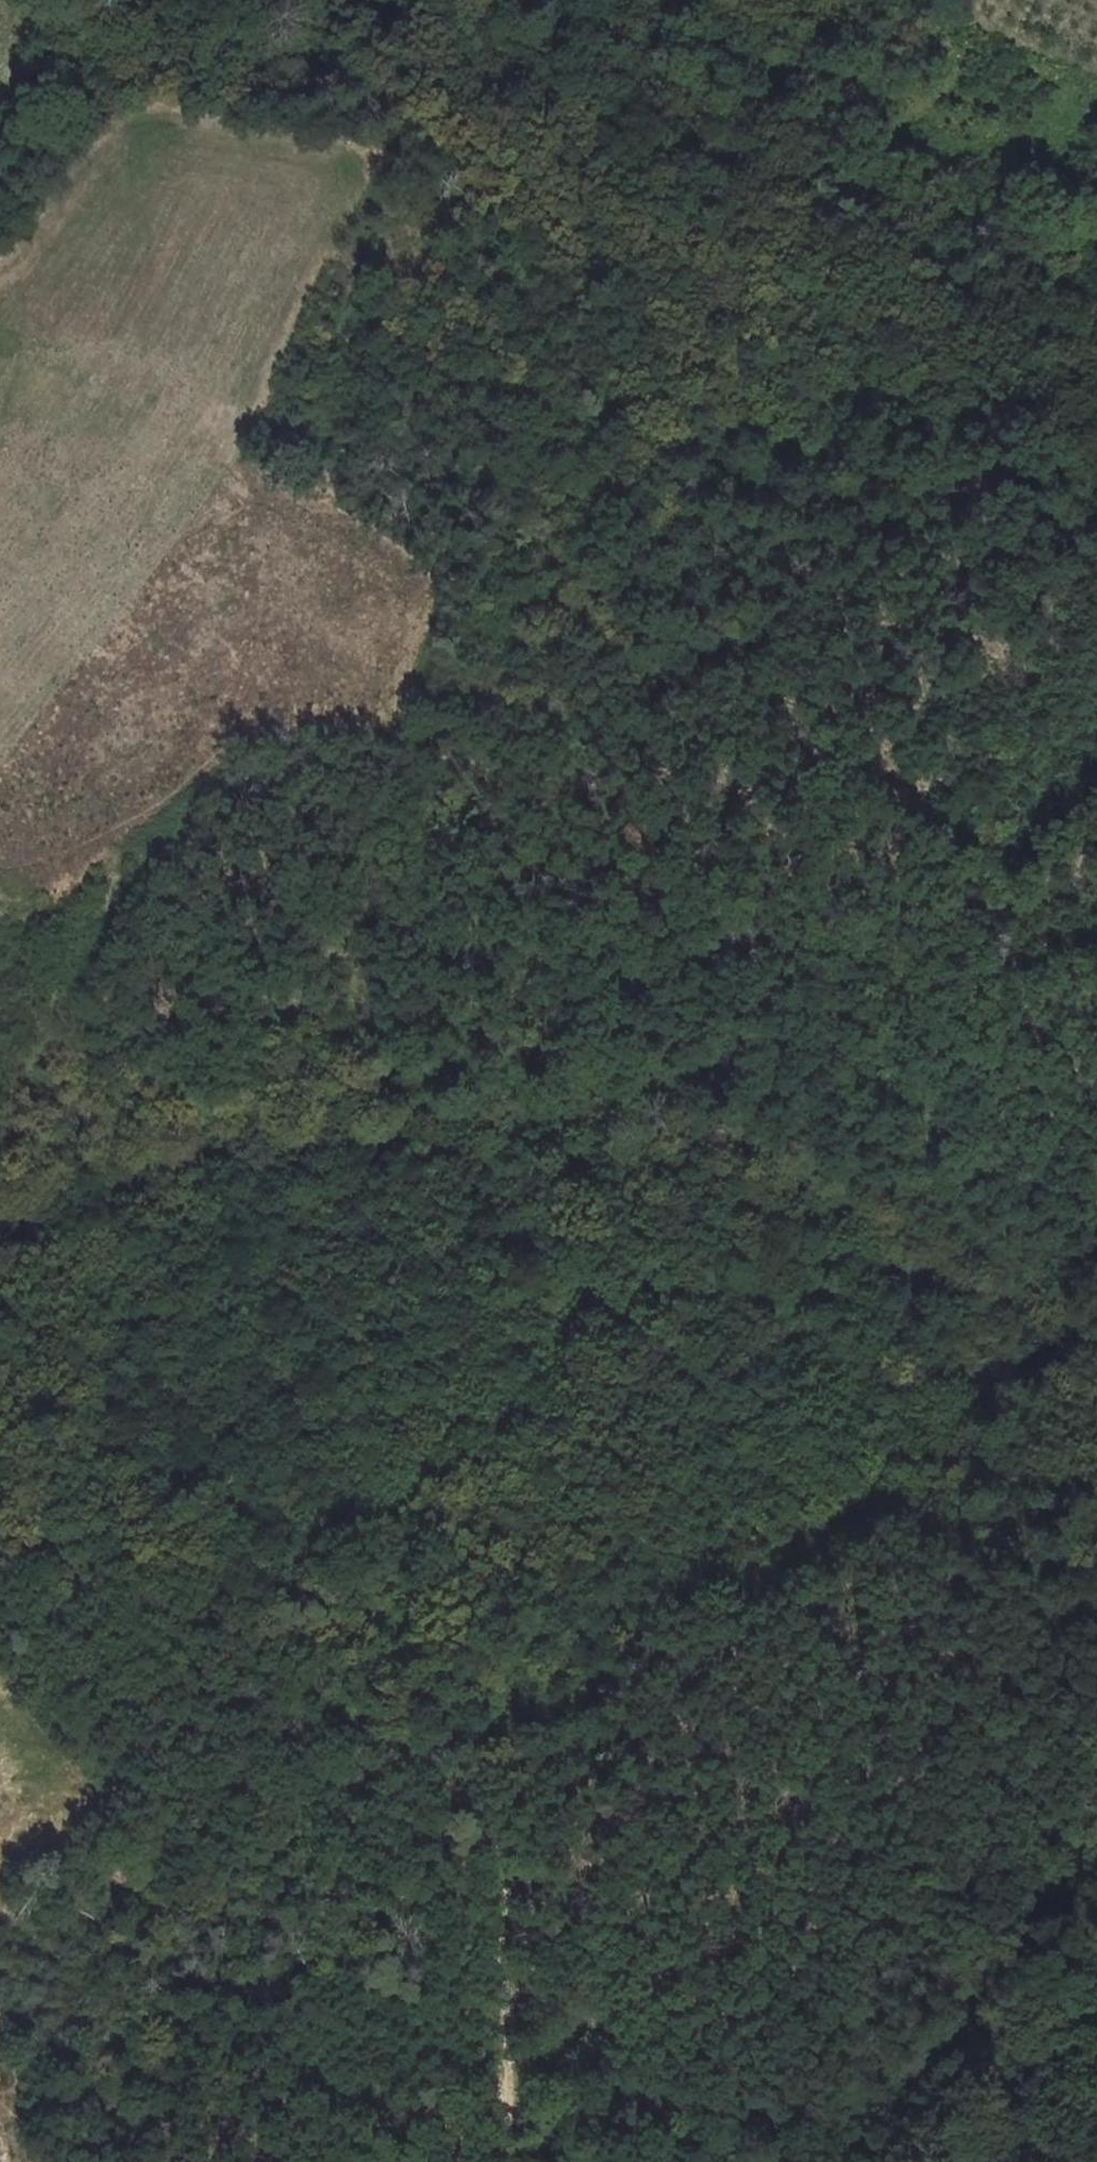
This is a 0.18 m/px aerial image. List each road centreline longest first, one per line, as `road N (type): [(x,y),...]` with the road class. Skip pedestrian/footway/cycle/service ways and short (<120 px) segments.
road 1 (track): [(505,2161),(500,1854),(467,1757),(406,1665),(288,1537),(233,1497),(177,1470),(0,1428)]

